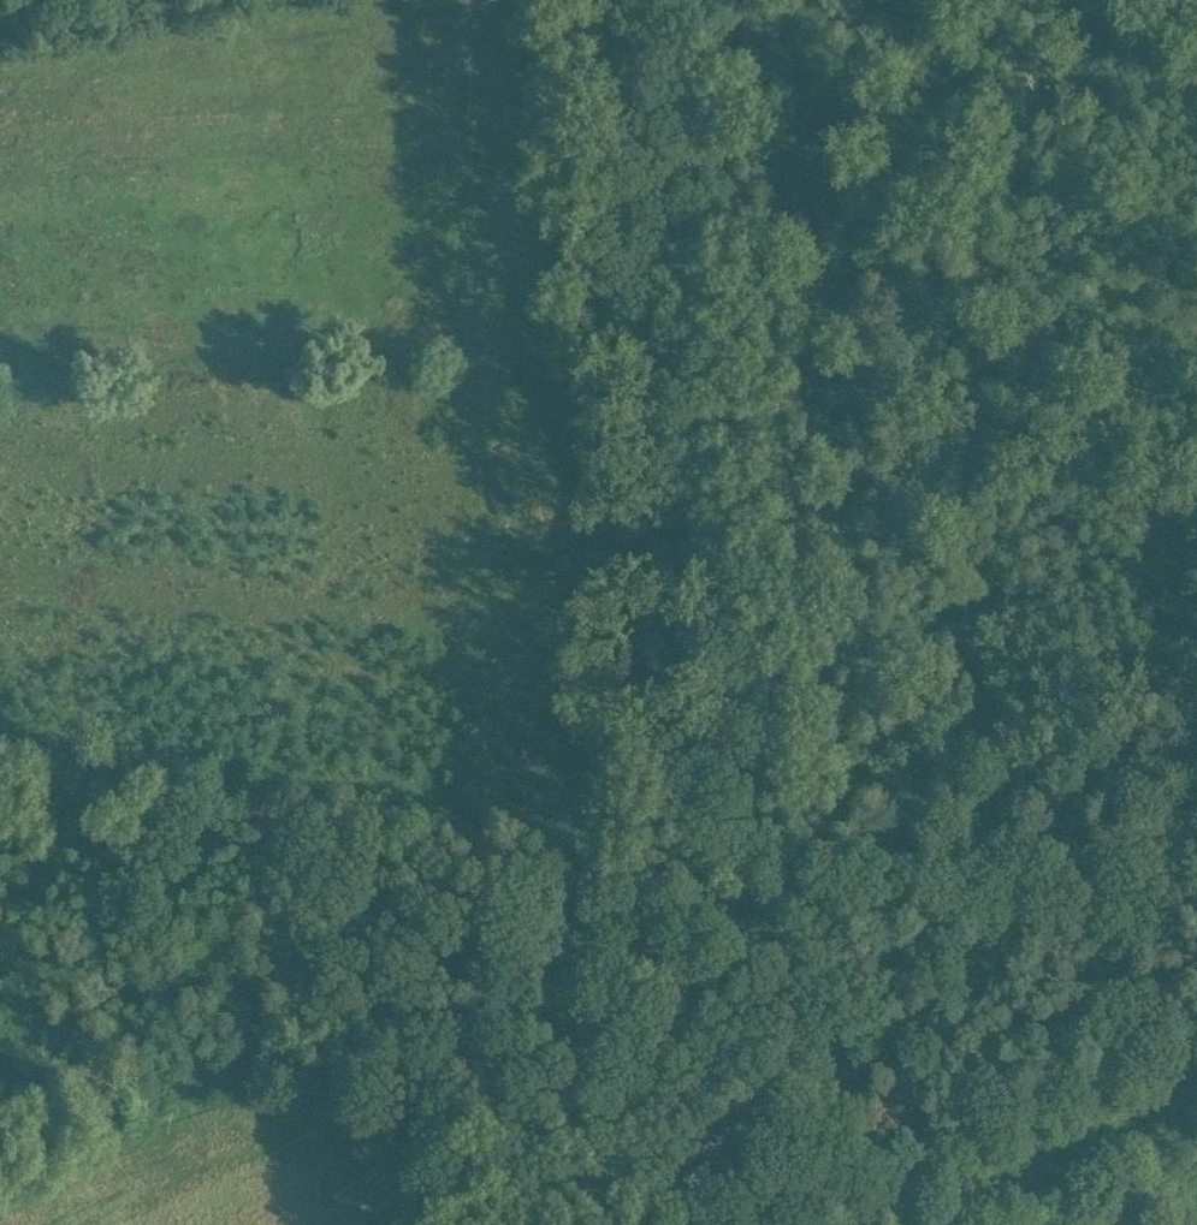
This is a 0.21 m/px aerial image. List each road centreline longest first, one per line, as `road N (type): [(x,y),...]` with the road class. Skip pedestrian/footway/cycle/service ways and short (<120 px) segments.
road 1 (track): [(0,784),(1196,910)]
road 2 (track): [(1196,1114),(965,1224)]

